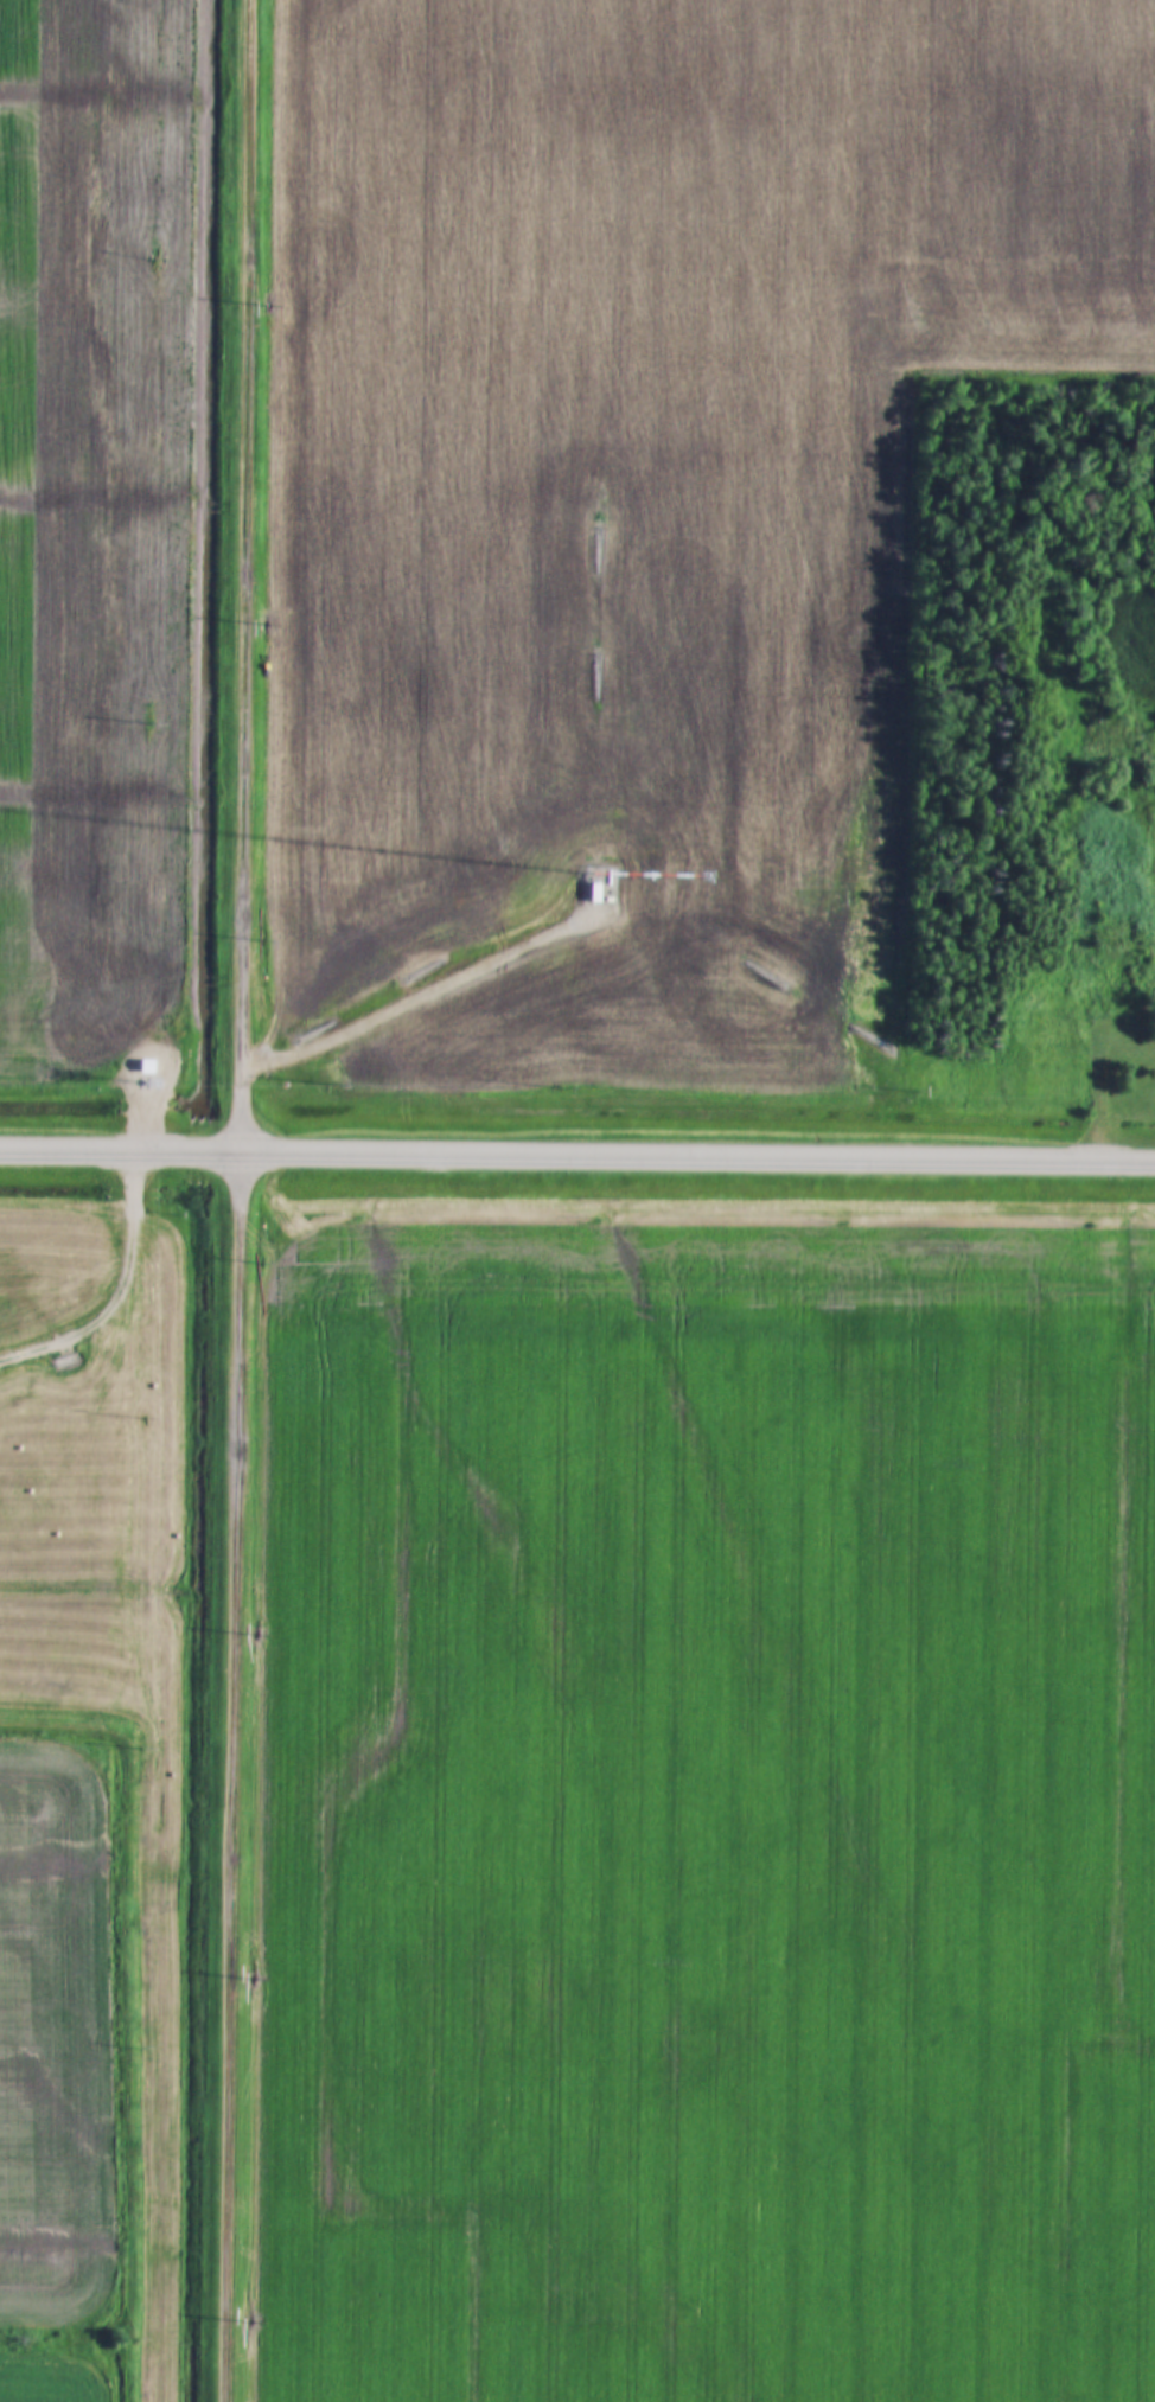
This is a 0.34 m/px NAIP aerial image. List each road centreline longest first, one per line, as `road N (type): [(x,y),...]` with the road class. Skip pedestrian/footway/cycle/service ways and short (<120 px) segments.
road 1 (residential): [(227,2401),(248,0)]
road 2 (tertiary): [(1154,1161),(0,1151)]

